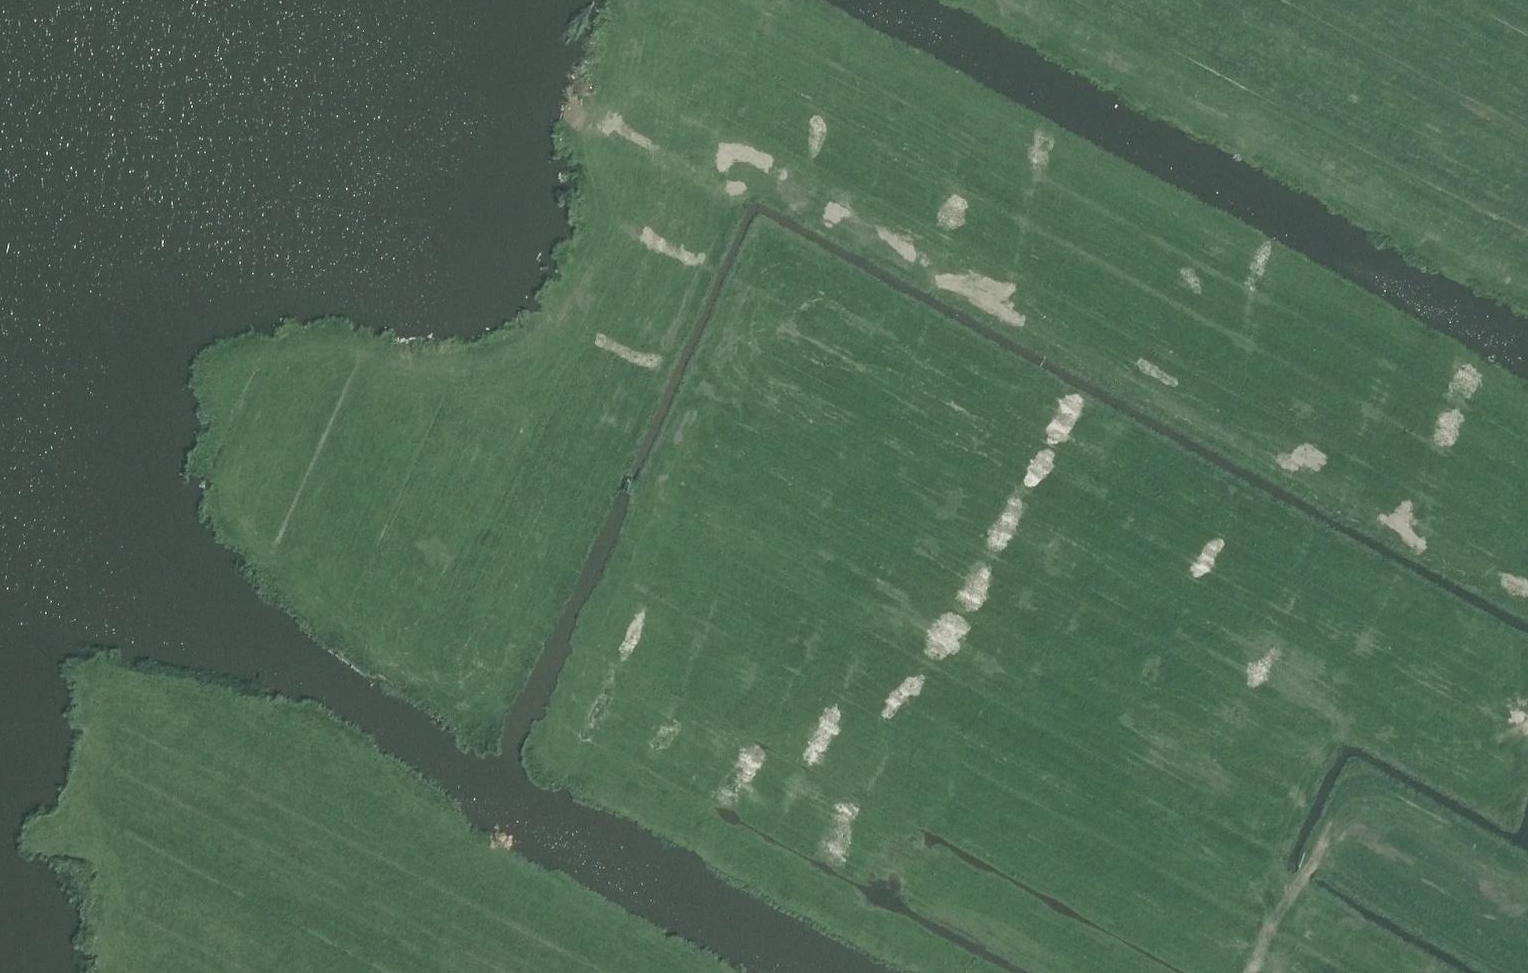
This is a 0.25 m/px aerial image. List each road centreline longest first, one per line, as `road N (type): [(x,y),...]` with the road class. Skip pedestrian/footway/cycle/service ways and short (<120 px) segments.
road 1 (track): [(1527,884),(1518,891),(1380,829),(1335,835),(1282,912)]

